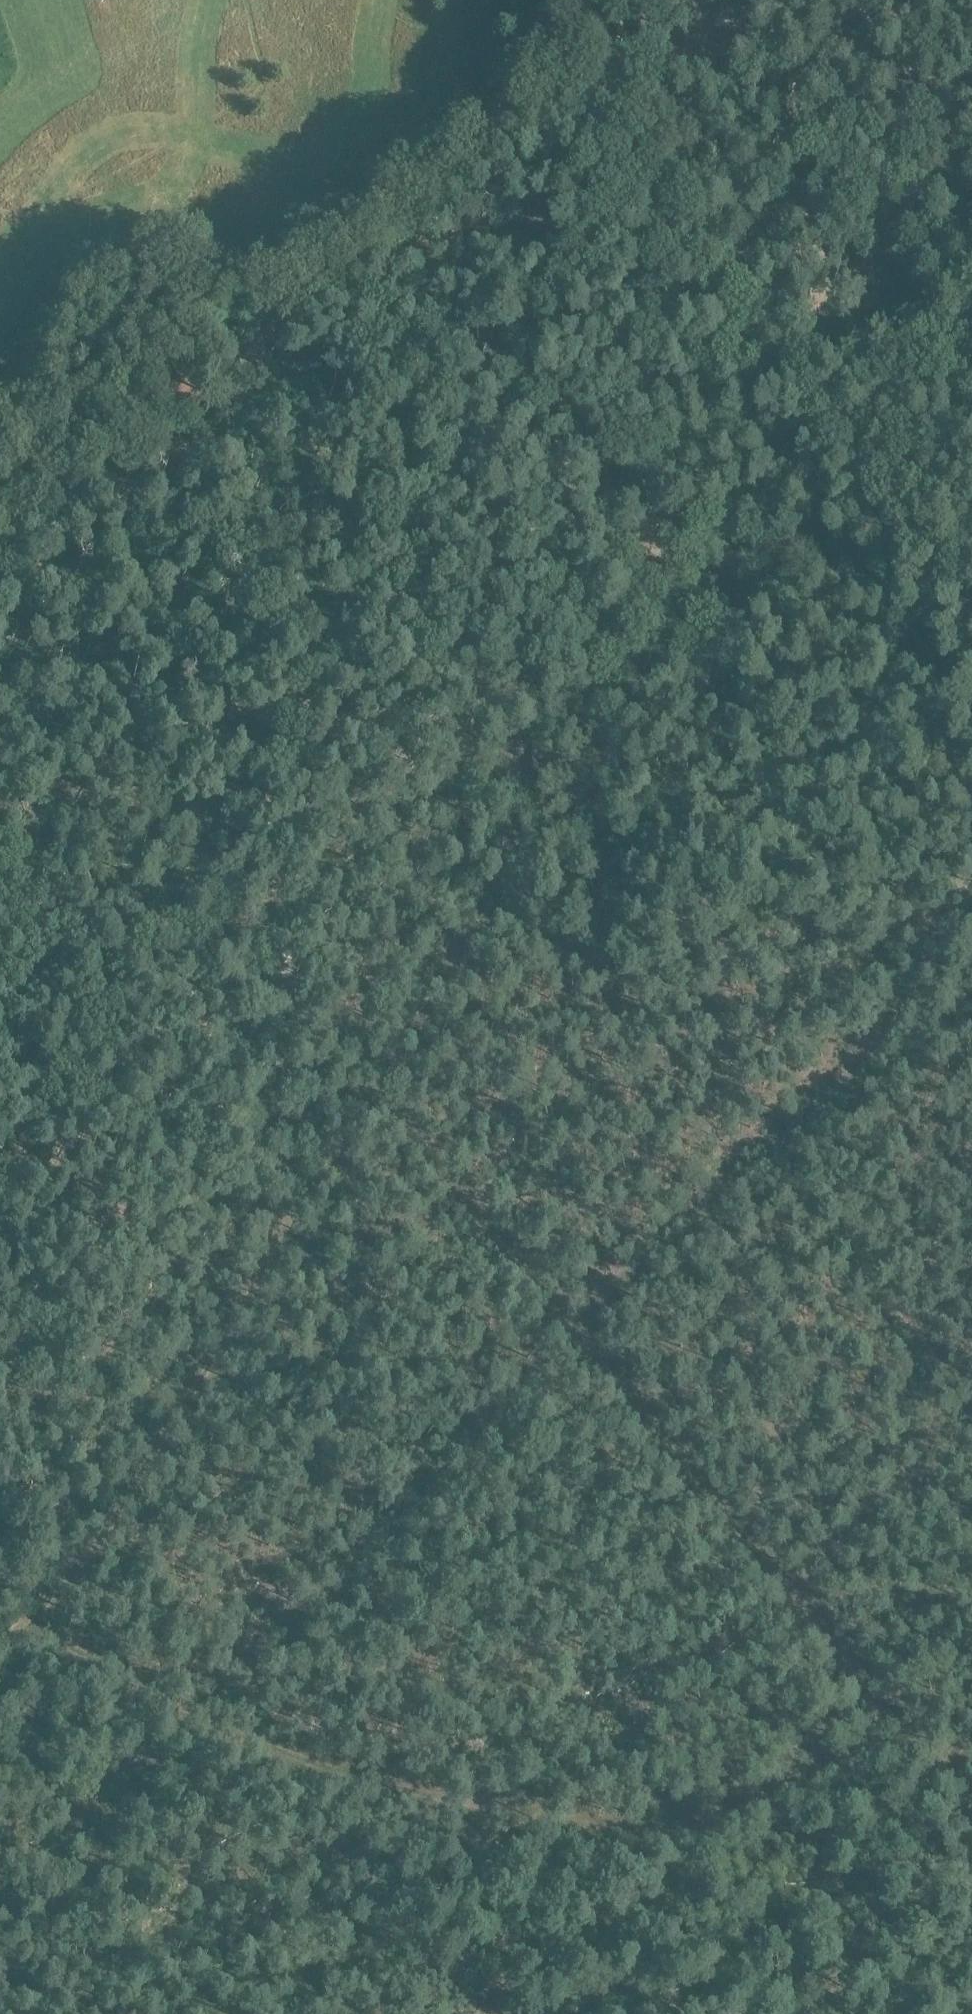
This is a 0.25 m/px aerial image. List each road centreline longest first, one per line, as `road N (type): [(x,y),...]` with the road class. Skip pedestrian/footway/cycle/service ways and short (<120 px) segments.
road 1 (track): [(0,1620),(97,1529),(323,1179),(603,660),(639,527)]

